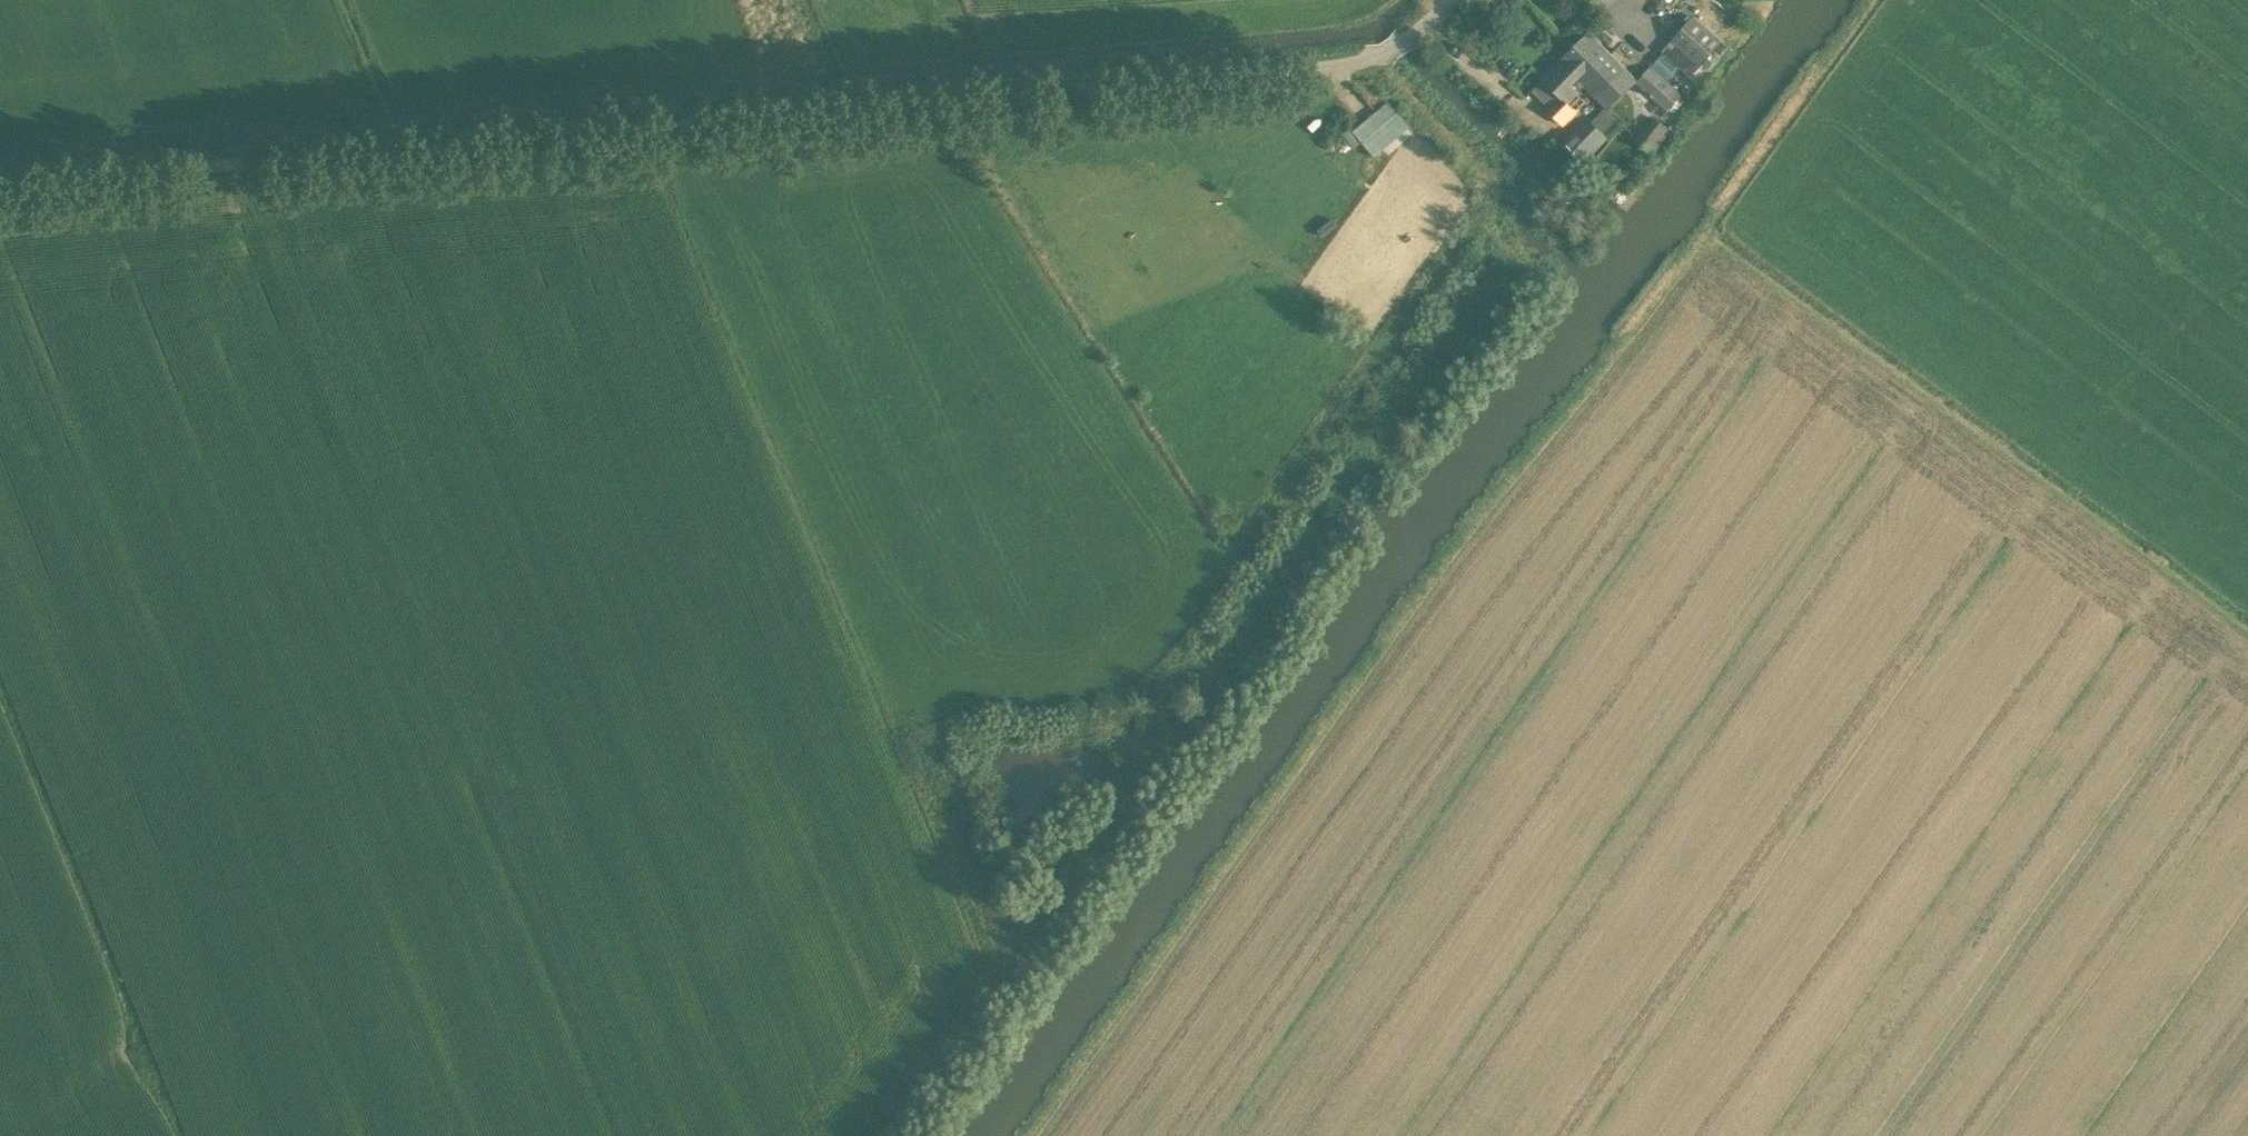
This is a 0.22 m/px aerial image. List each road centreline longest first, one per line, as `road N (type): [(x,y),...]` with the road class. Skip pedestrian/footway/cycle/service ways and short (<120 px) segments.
road 1 (unclassified): [(0,185),(1341,65),(1399,46),(1456,0)]

